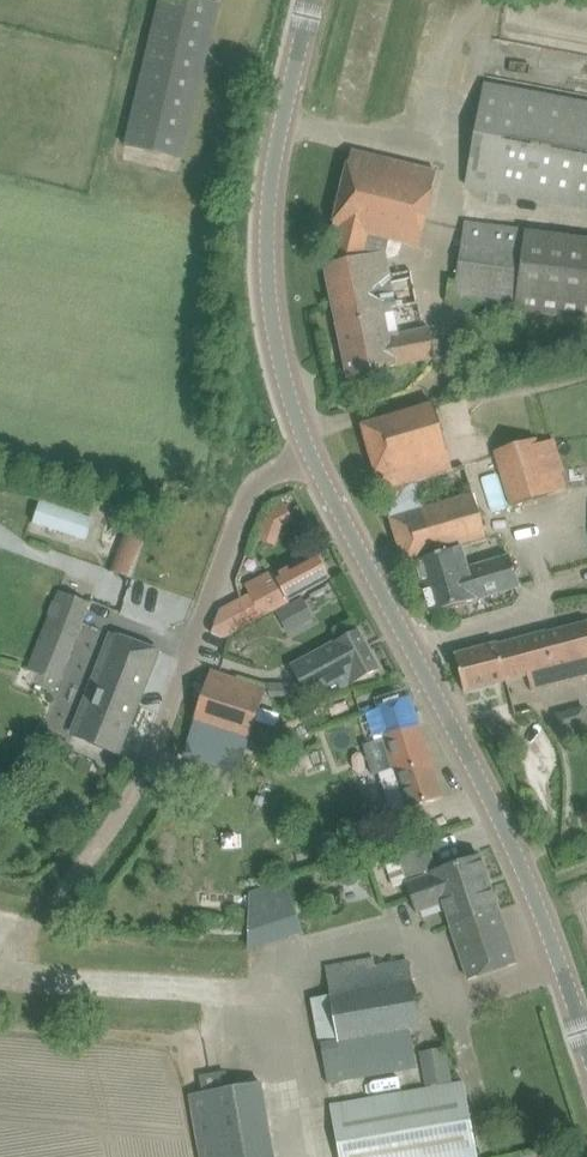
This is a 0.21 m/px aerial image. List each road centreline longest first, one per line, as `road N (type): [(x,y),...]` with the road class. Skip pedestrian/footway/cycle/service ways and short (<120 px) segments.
road 1 (secondary): [(586,1046),(509,838),(310,451)]
road 2 (unclassified): [(310,451),(249,491),(152,746),(111,828),(58,892)]
road 3 (secondary): [(310,451),(281,366),(268,227),(274,161),(311,0)]

